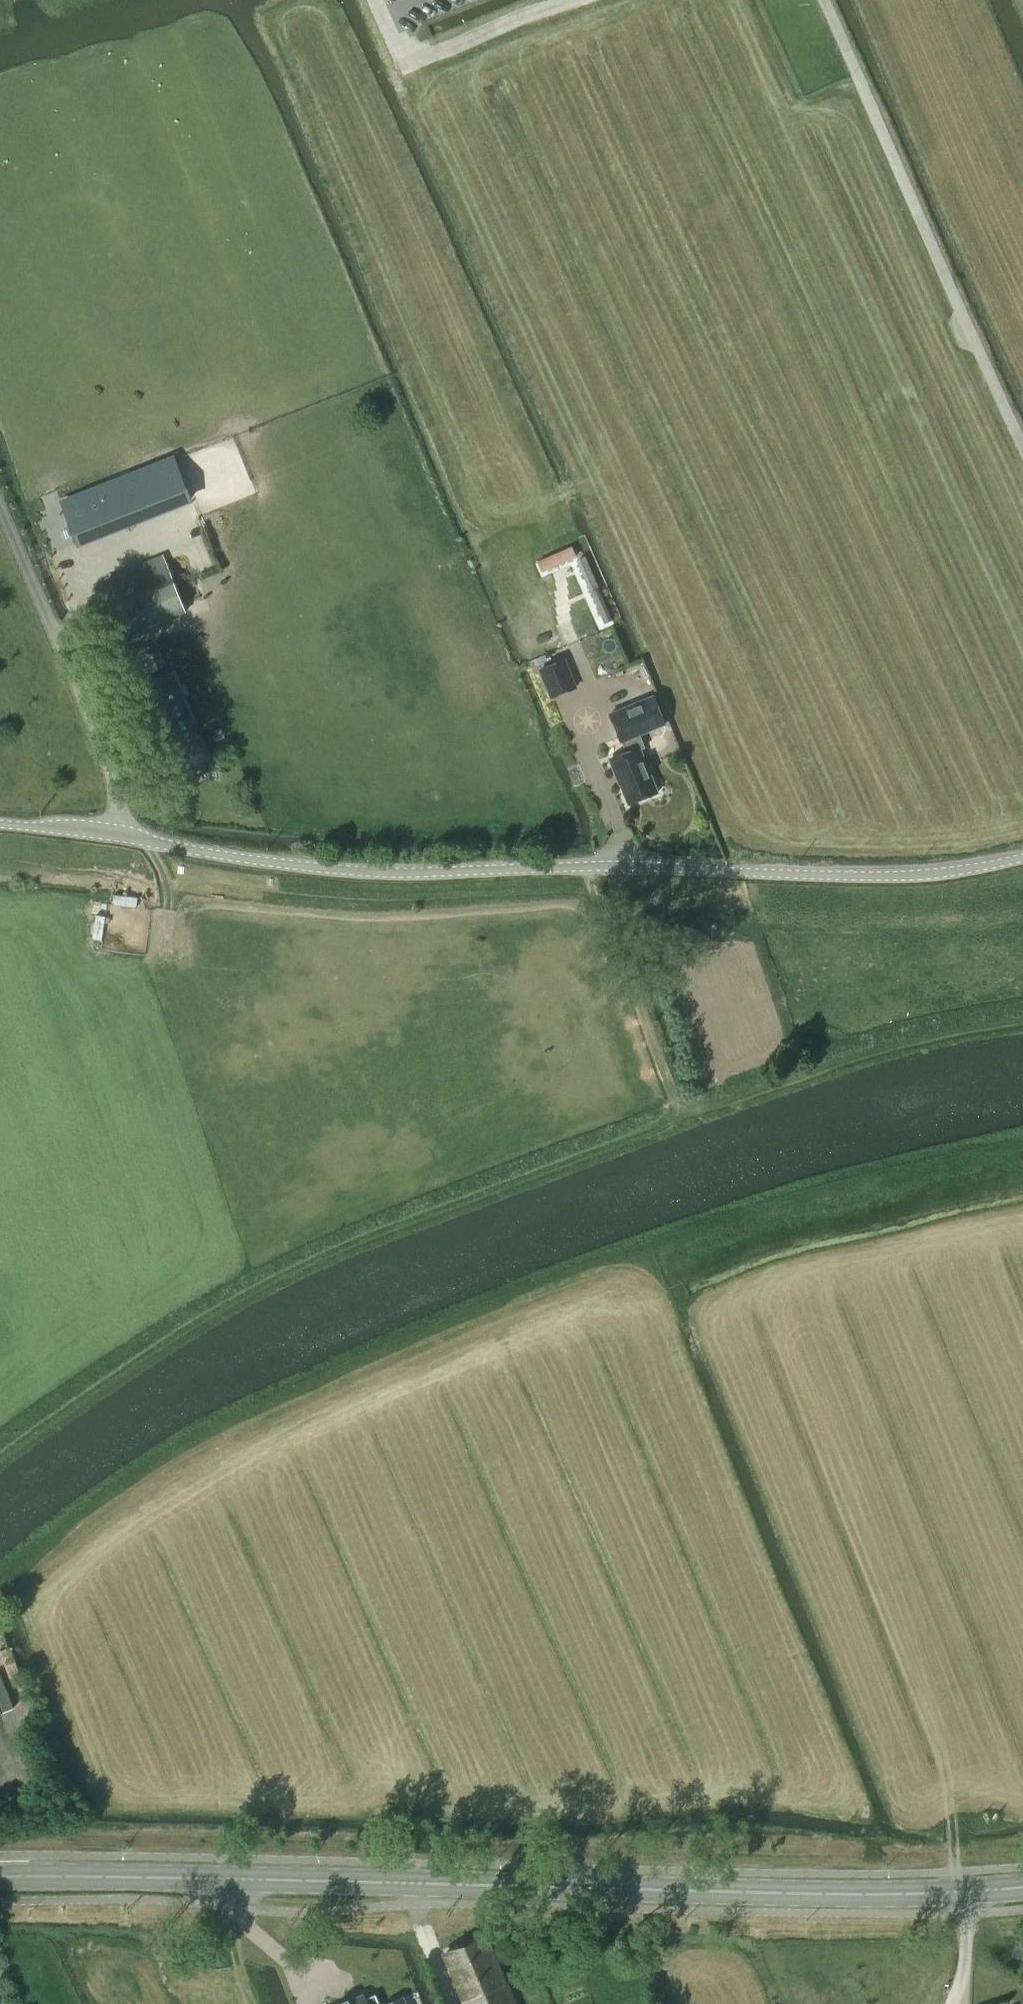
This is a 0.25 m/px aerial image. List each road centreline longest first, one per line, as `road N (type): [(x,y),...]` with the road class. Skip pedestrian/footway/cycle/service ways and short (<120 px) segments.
road 1 (tertiary): [(0,823),(389,872),(588,866),(860,876),(930,874),(1022,857)]
road 2 (primary): [(0,1880),(827,1896),(1022,1889)]
road 3 (track): [(588,866),(676,1121)]

